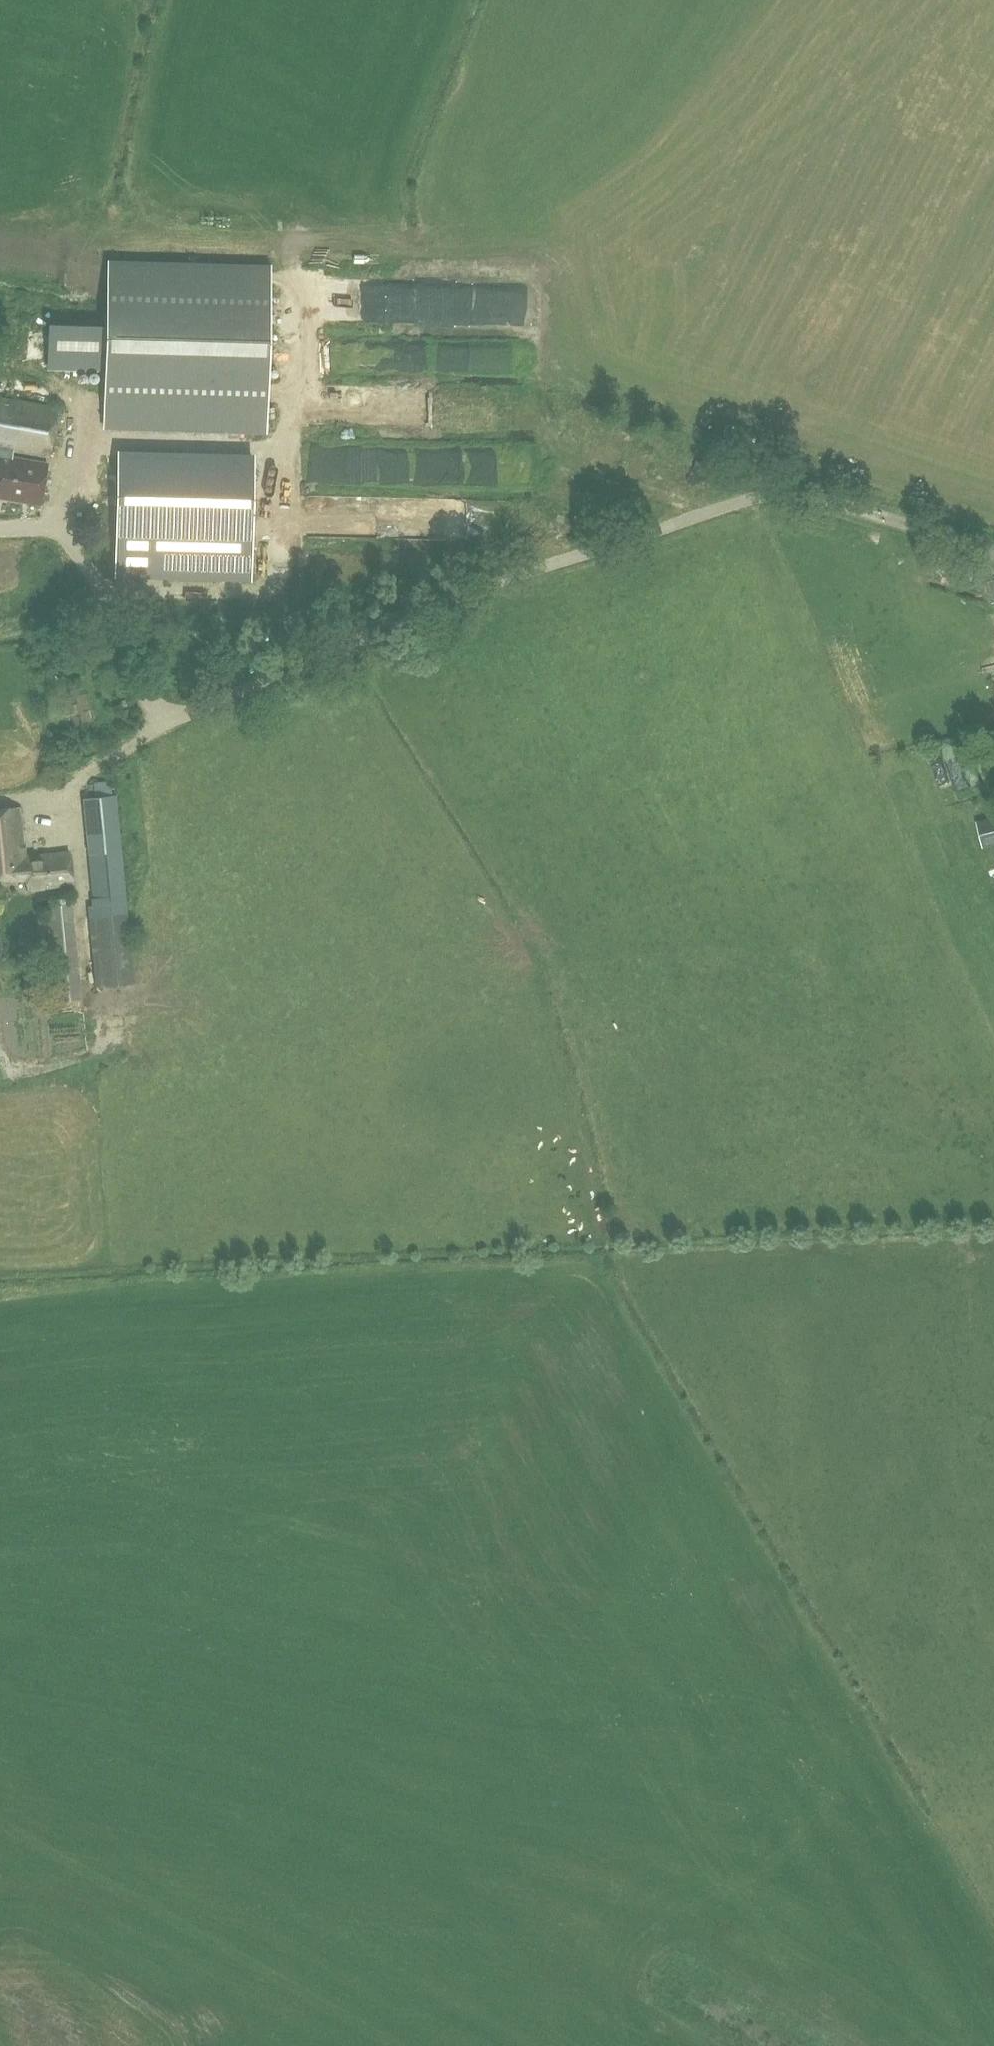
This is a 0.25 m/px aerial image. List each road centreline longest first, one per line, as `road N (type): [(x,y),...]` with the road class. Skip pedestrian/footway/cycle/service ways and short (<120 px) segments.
road 1 (track): [(0,530),(43,527),(79,545),(158,726),(469,591),(743,502),(810,498),(993,553)]

